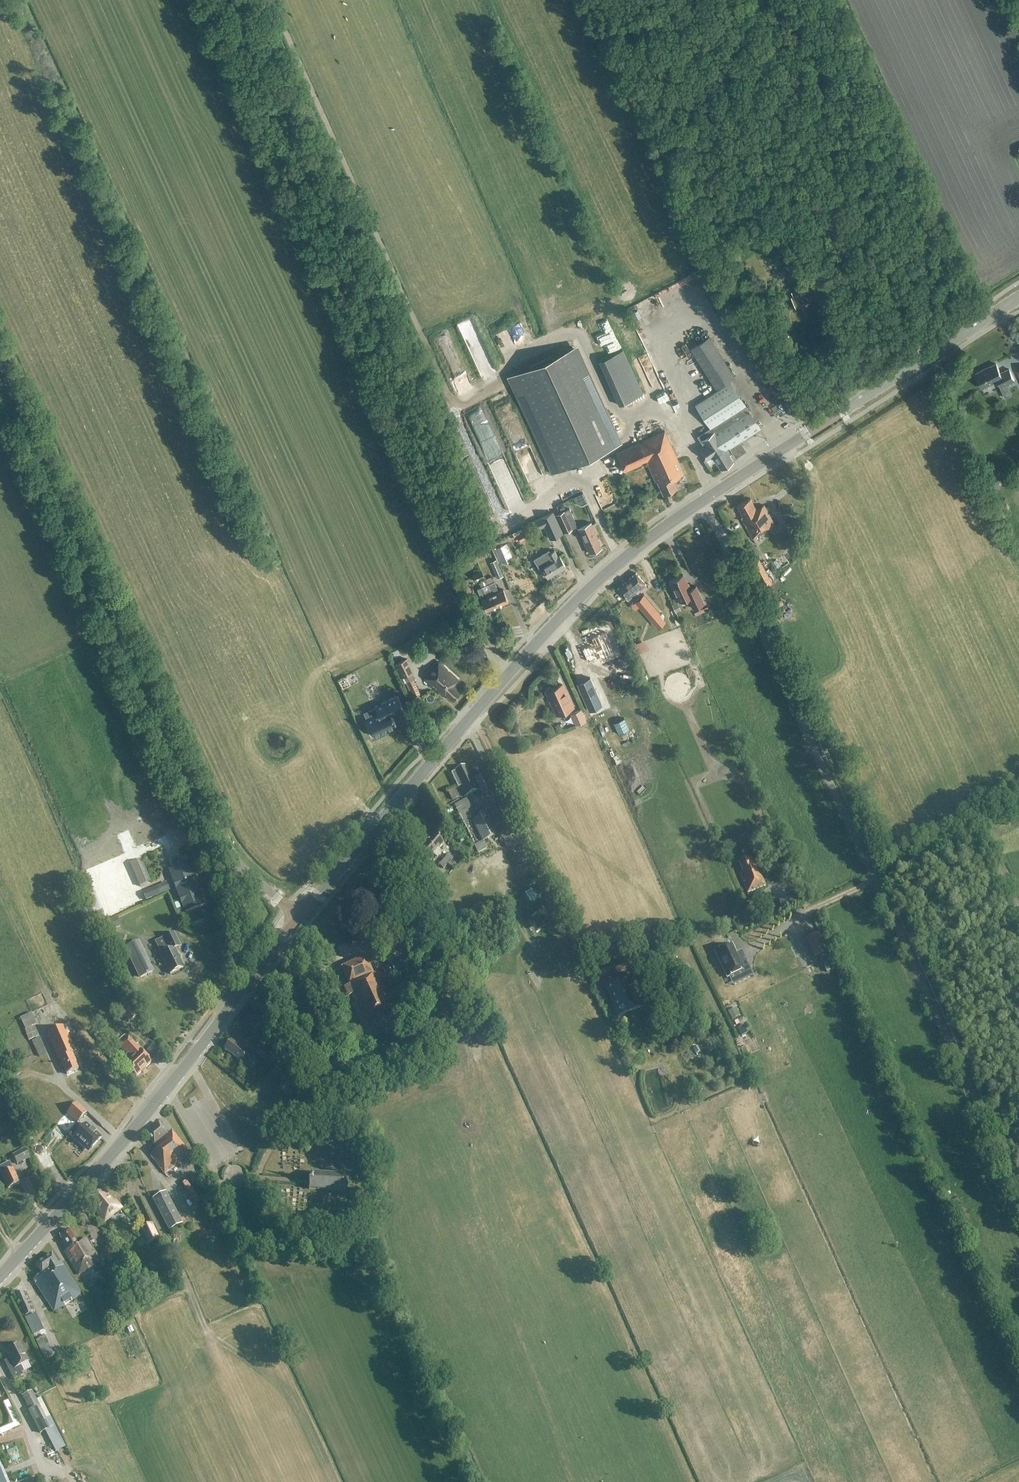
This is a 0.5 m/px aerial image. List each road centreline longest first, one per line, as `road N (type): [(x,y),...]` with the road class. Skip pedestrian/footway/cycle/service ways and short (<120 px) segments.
road 1 (track): [(1018,1196),(716,531)]
road 2 (unclassified): [(299,916),(244,869),(221,837),(0,351)]
road 3 (track): [(270,0),(502,515),(513,522),(547,502)]
road 4 (tertiary): [(299,916),(560,617),(701,502)]
road 5 (tertiary): [(0,1276),(137,1125),(299,916)]
road 6 (tertiary): [(701,502),(1018,297)]
road 7 (track): [(386,855),(477,1051)]

